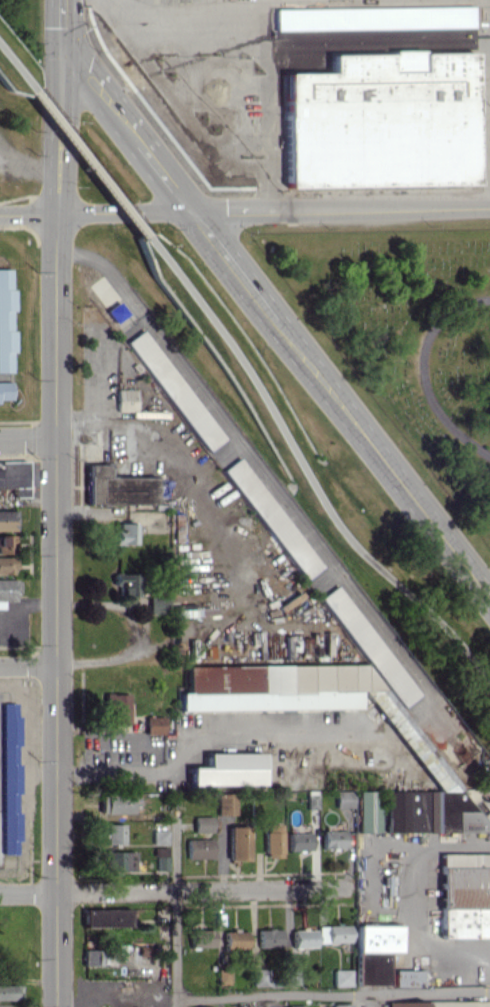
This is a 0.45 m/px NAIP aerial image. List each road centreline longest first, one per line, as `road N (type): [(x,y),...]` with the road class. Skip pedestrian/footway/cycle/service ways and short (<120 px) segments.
road 1 (tertiary): [(62,0),(56,1006)]
road 2 (tertiary): [(62,35),(489,600)]
road 3 (tertiary): [(0,215),(489,206)]
road 4 (residential): [(0,892),(348,888)]

